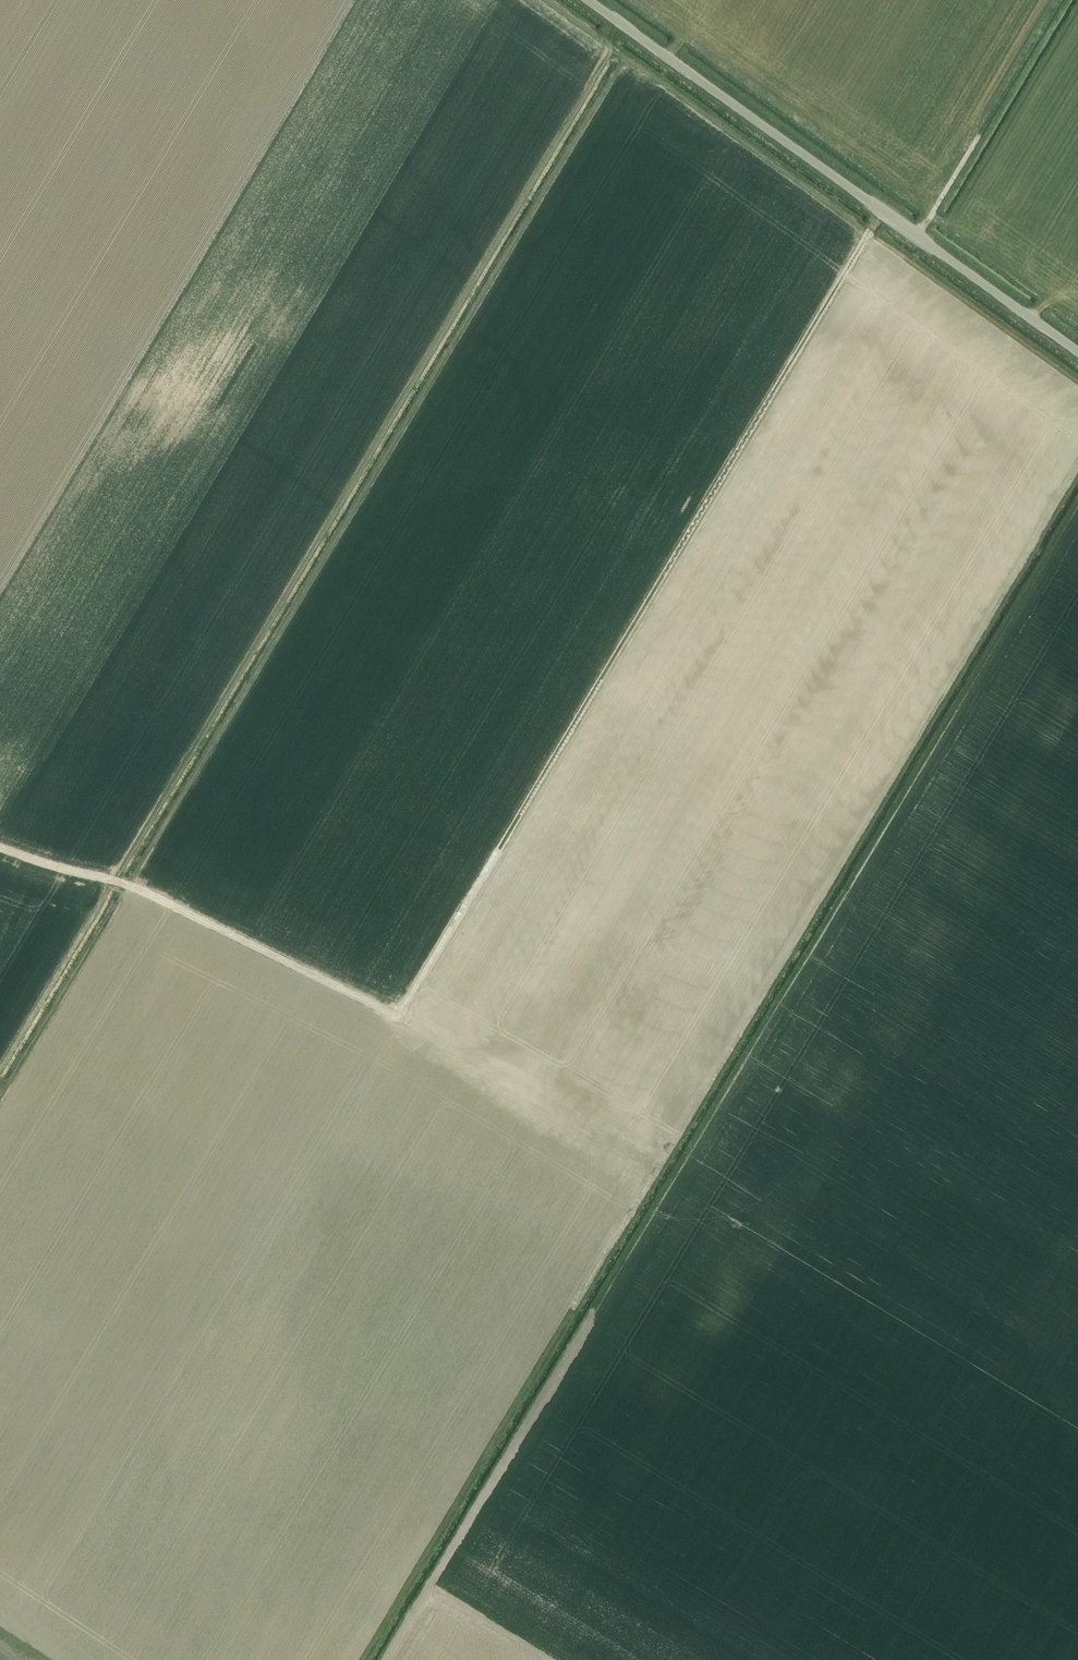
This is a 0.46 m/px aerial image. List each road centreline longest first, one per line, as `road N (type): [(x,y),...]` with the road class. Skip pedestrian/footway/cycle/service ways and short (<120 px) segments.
road 1 (unclassified): [(1077,351),(591,0)]

